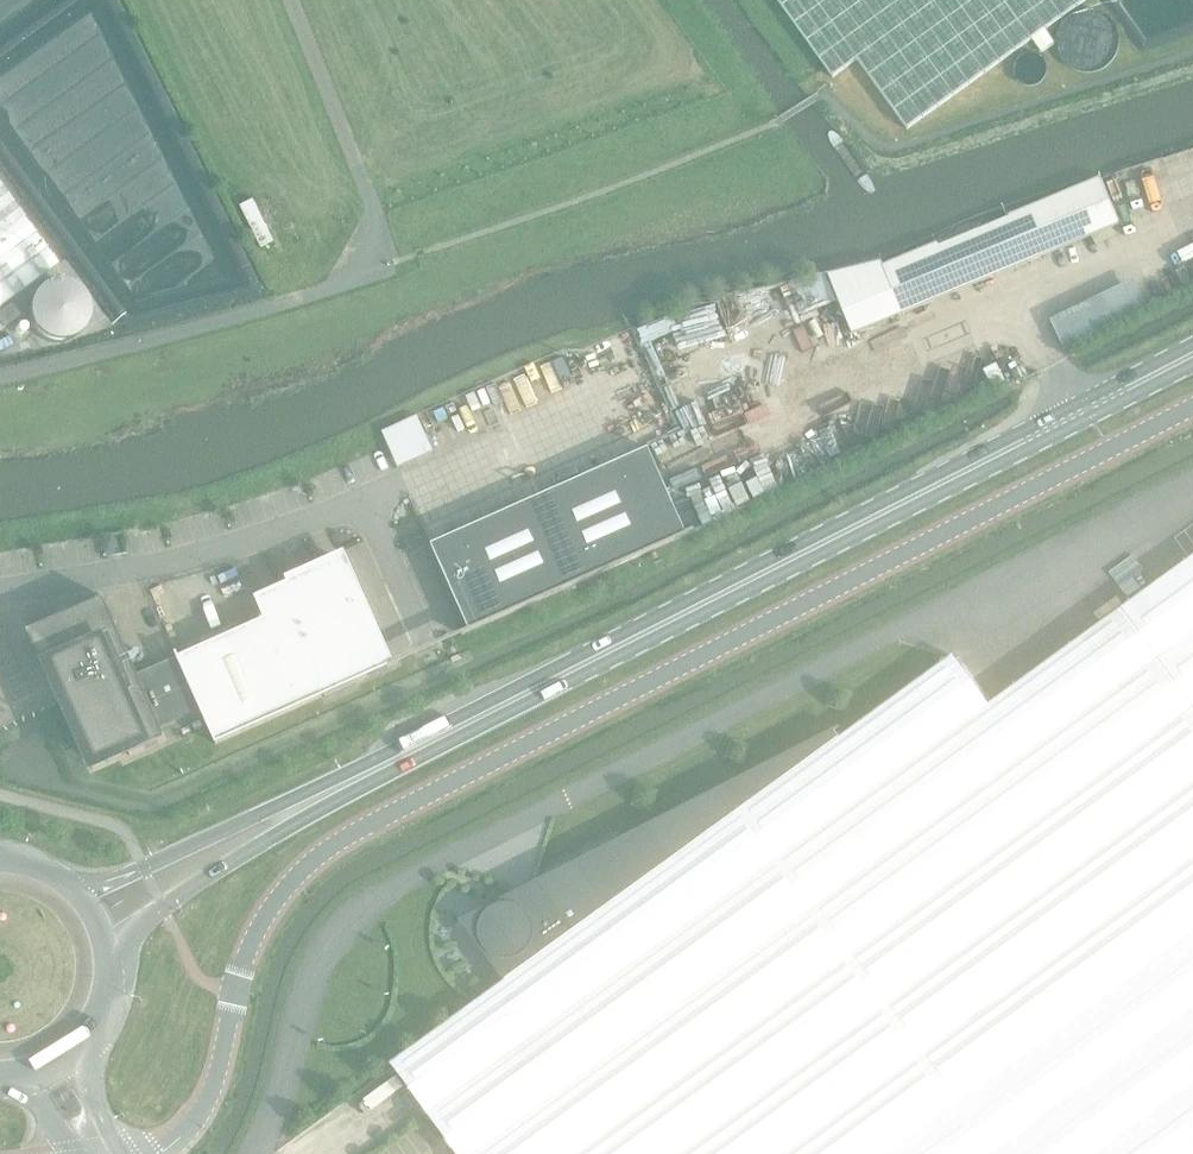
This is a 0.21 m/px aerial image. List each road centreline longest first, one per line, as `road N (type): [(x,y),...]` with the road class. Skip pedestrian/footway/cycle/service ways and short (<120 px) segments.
road 1 (unclassified): [(235,990),(278,889),(318,851),(1192,405)]
road 2 (primary): [(320,794),(1192,352)]
road 3 (unclassified): [(0,593),(177,562),(367,500),(428,647)]
road 4 (unclassified): [(0,378),(221,322),(356,276)]
road 5 (primary): [(109,946),(288,825),(320,794)]
road 6 (primary): [(320,794),(277,804),(81,891)]
road 7 (unclassified): [(235,990),(208,1100),(160,1153)]

